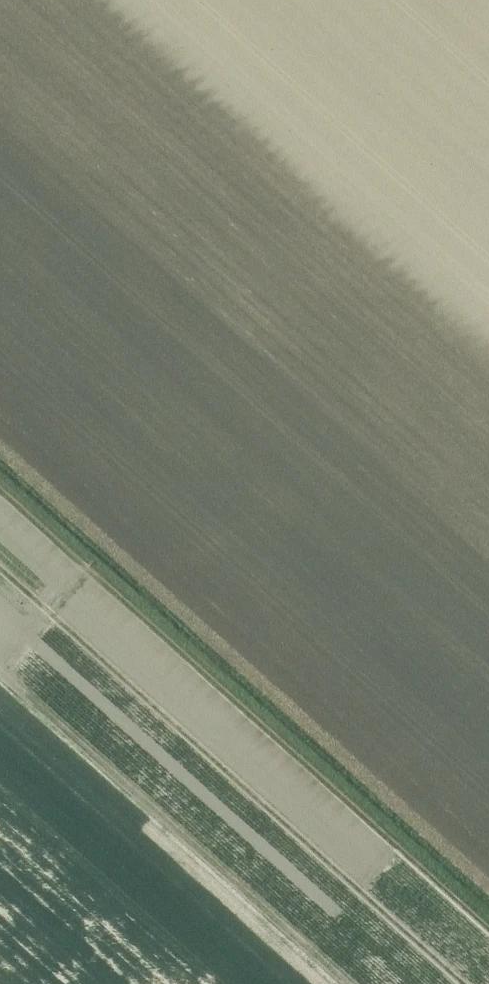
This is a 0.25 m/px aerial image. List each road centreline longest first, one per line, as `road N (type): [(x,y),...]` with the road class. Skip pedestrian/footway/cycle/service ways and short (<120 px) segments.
road 1 (track): [(0,487),(488,922)]

